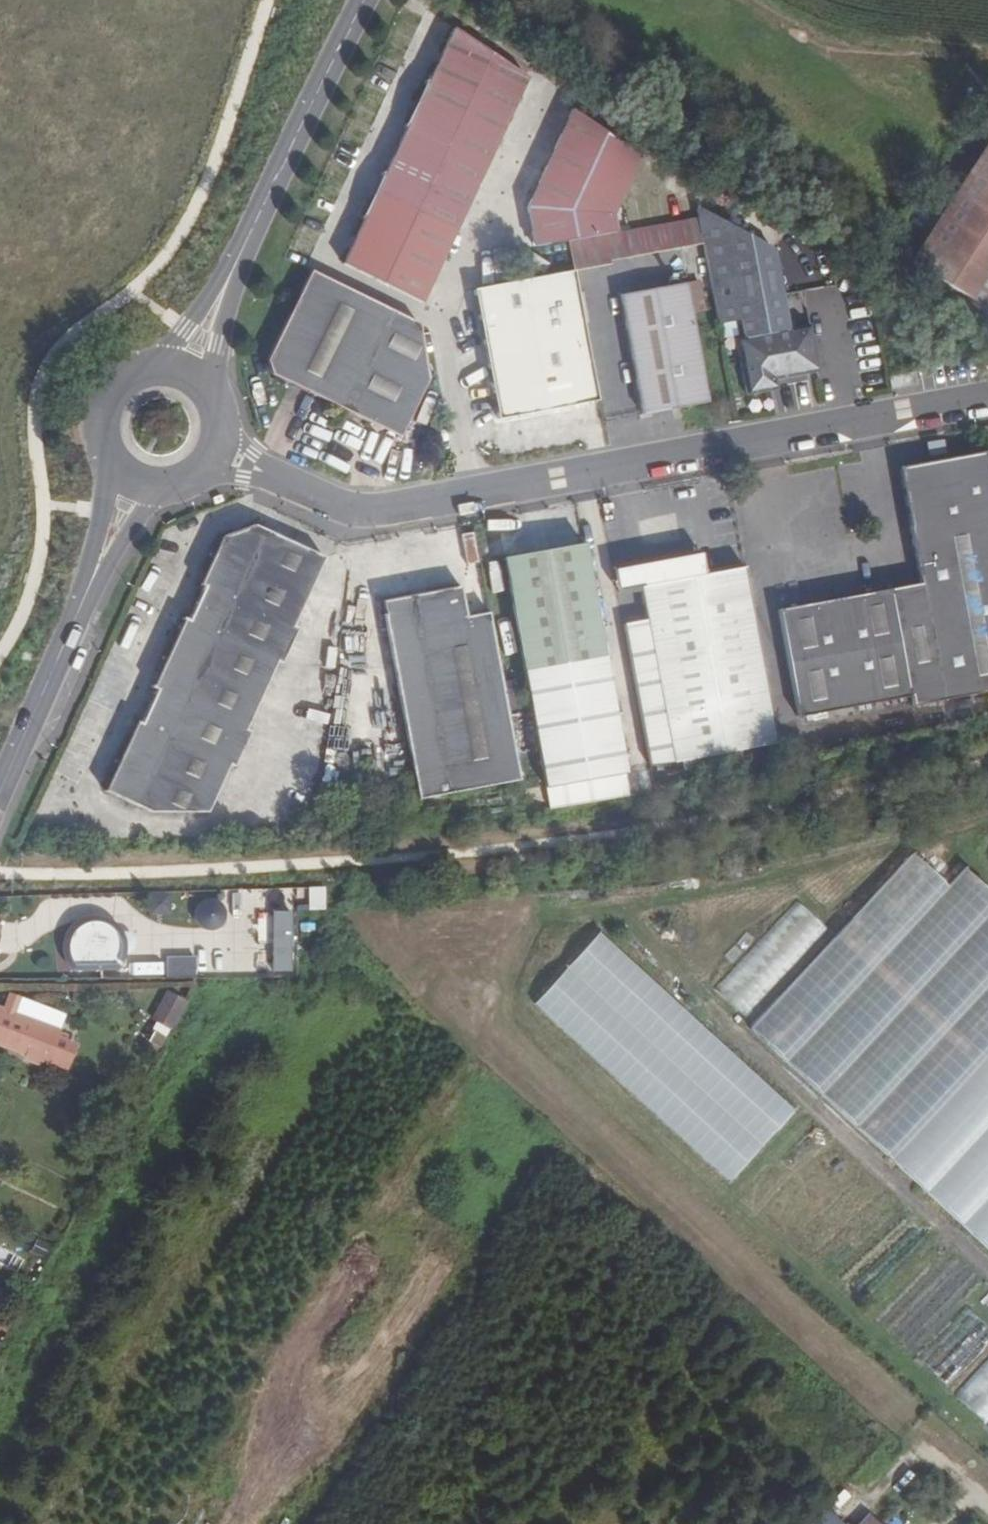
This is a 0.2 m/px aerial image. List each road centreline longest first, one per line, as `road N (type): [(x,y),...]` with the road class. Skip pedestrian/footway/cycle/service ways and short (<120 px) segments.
road 1 (unclassified): [(218,454),(357,516),(987,400)]
road 2 (tertiary): [(185,373),(363,0)]
road 3 (tertiary): [(0,787),(133,482)]
road 4 (track): [(746,0),(810,36),(880,59),(987,68)]
road 5 (tertiary): [(185,373),(149,370),(108,403),(108,456),(133,482)]

